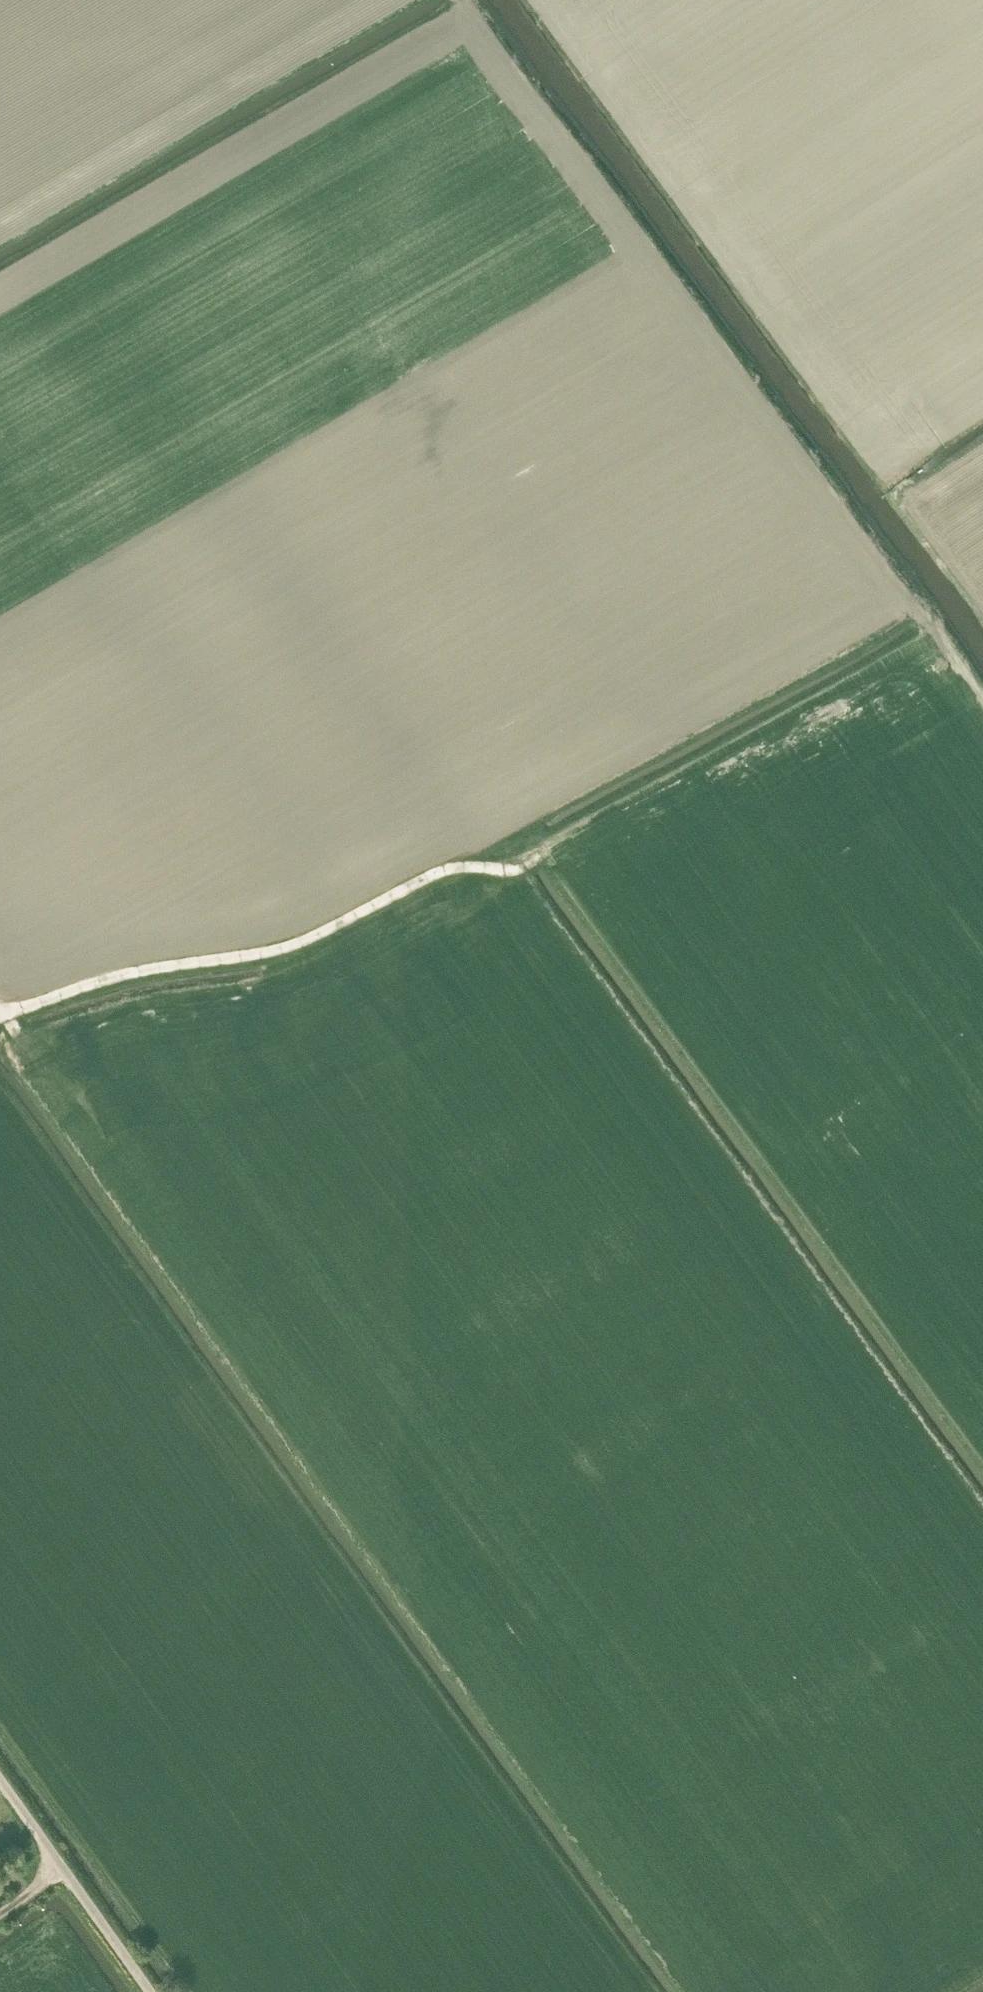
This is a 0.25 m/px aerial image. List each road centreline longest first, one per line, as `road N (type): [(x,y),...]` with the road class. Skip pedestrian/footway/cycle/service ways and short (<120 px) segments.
road 1 (unclassified): [(151,1991),(0,1779)]

